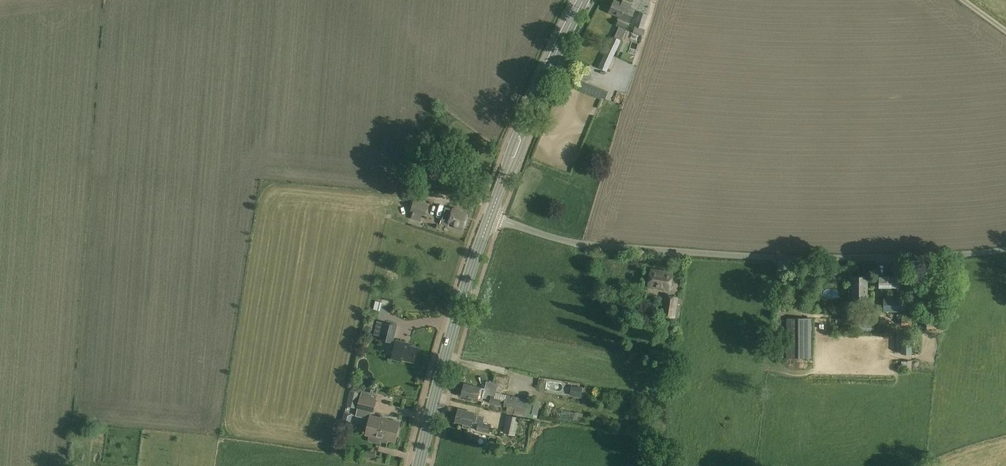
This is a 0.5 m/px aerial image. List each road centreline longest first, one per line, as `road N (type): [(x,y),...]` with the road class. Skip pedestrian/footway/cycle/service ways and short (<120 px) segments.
road 1 (unclassified): [(488,216),(583,243),(729,255),(1005,250)]
road 2 (secondary): [(419,465),(488,216)]
road 3 (secondary): [(488,216),(581,0)]

